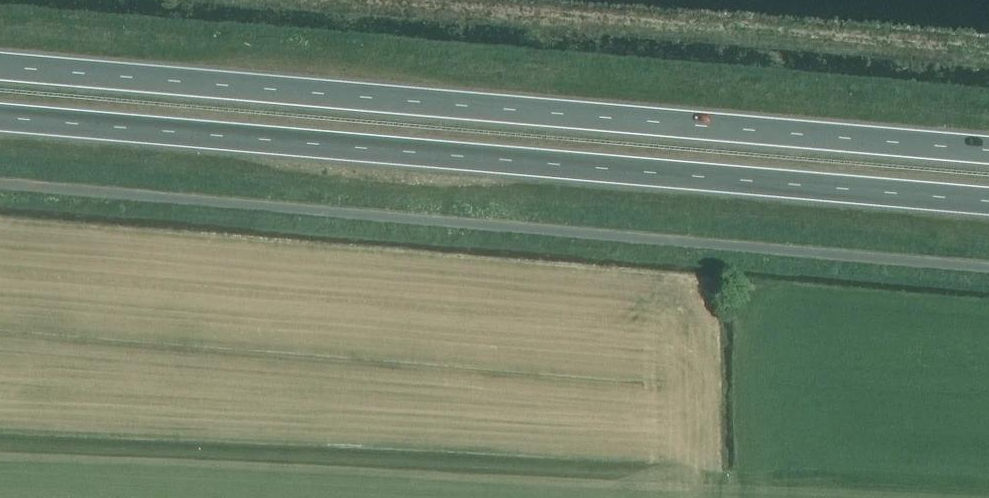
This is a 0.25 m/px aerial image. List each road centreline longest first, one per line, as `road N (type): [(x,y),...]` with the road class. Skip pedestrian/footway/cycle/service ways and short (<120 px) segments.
road 1 (trunk): [(988,150),(0,66)]
road 2 (trunk): [(0,117),(988,201)]

